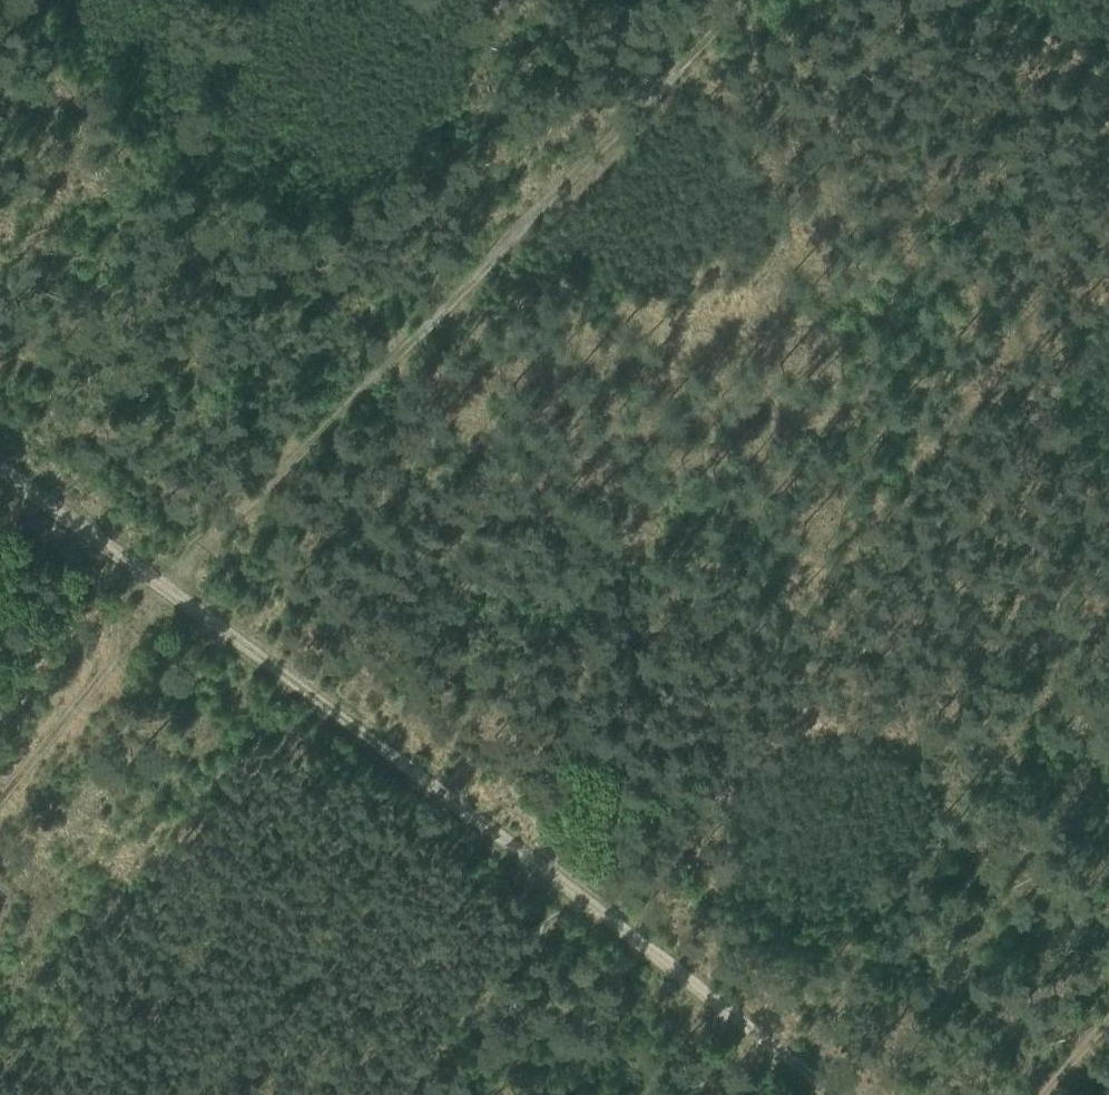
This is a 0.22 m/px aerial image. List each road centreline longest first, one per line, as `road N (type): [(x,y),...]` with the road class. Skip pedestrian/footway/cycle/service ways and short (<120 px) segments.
road 1 (track): [(577,900),(0,463)]
road 2 (track): [(672,88),(168,589)]
road 3 (track): [(760,0),(672,88),(495,0)]
road 4 (track): [(577,900),(832,1094)]
road 5 (track): [(0,786),(168,589)]
road 6 (track): [(409,1094),(577,900)]

